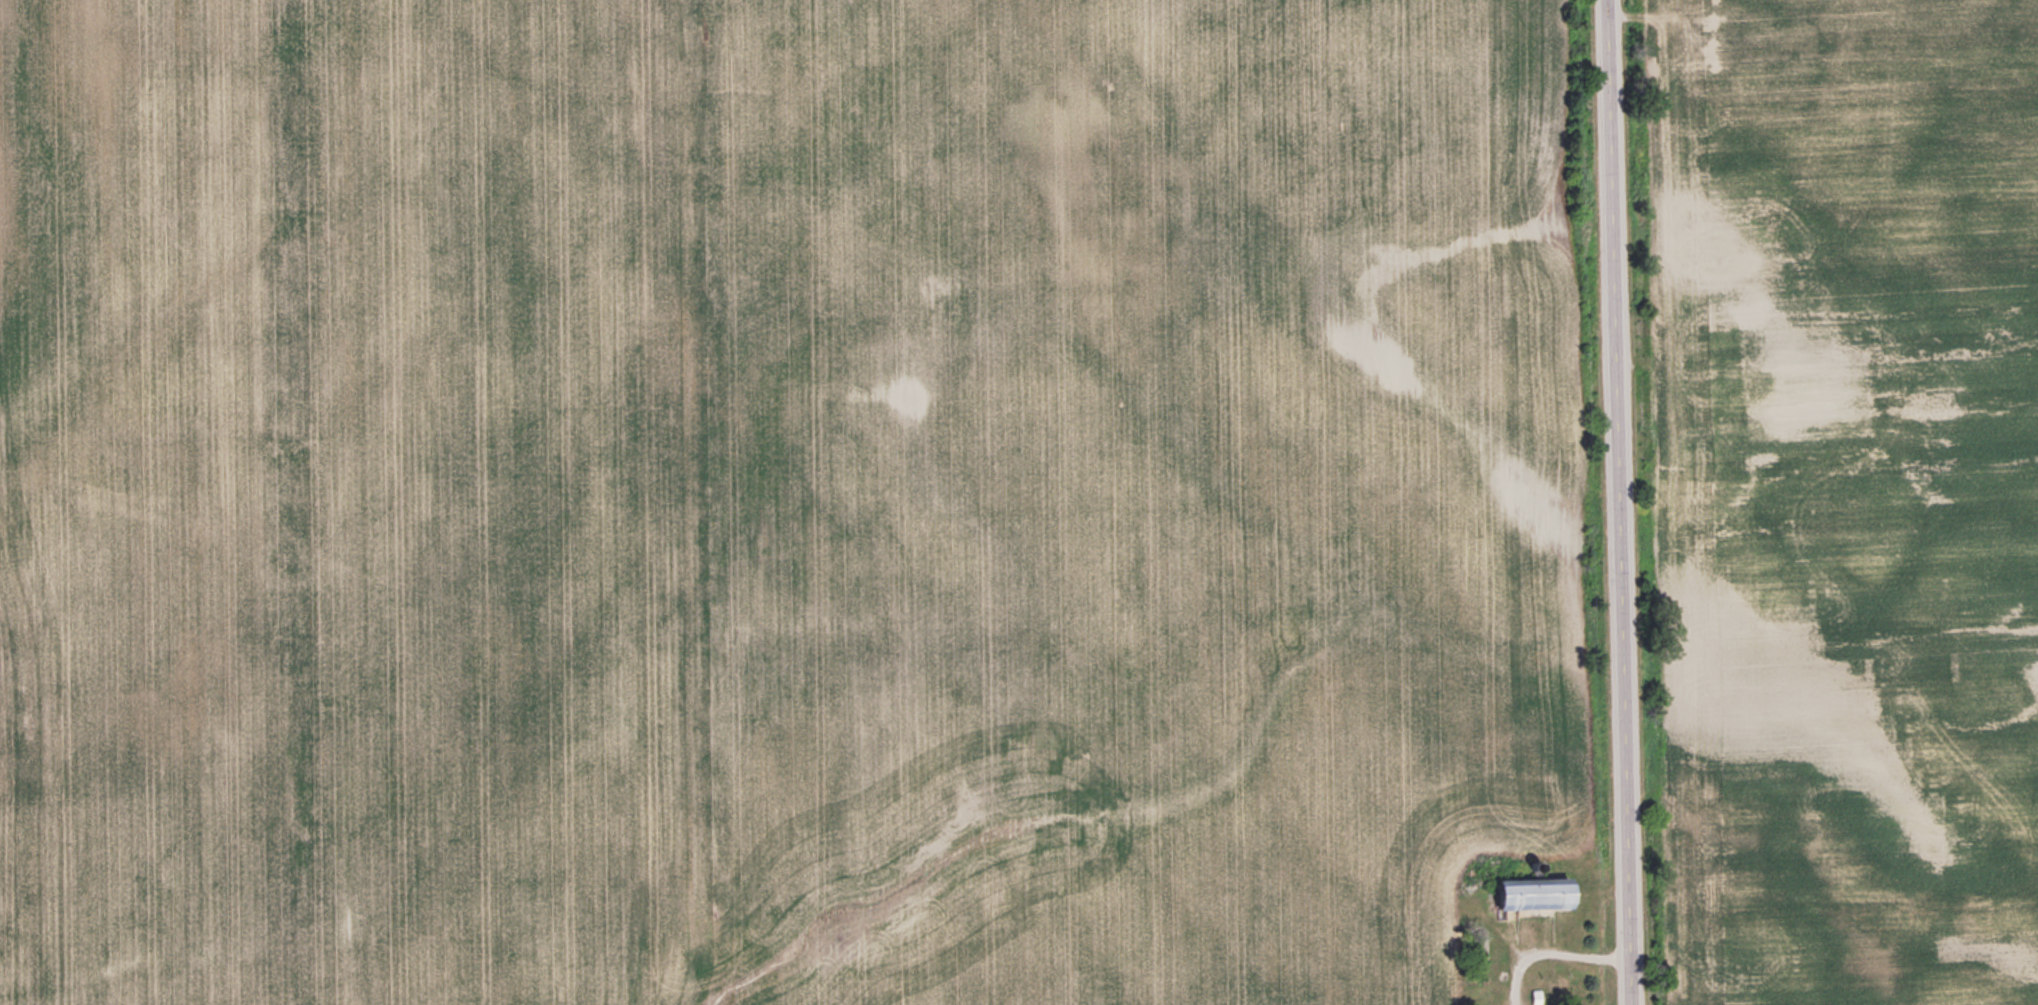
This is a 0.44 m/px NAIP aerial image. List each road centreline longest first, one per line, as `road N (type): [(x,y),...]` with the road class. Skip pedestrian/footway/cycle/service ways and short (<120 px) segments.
road 1 (tertiary): [(1631,1004),(1609,0)]

